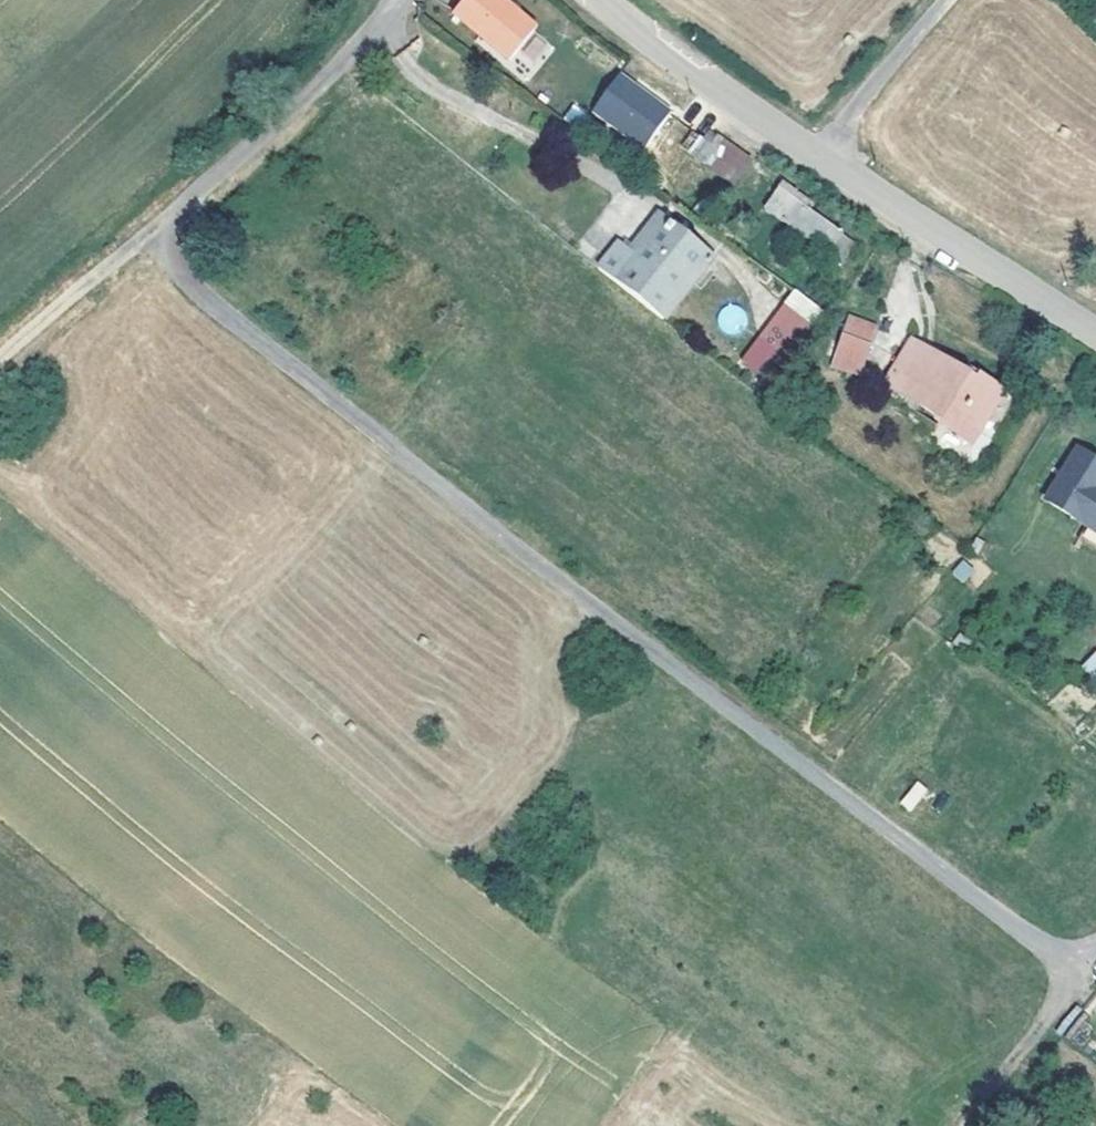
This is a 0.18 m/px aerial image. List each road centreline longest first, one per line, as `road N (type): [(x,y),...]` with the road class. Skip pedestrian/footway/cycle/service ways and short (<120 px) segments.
road 1 (tertiary): [(1095,331),(819,158),(602,0)]
road 2 (track): [(819,158),(951,0)]
road 3 (track): [(1054,957),(1058,987),(1036,1030),(957,1125)]
road 4 (track): [(144,235),(0,358)]

